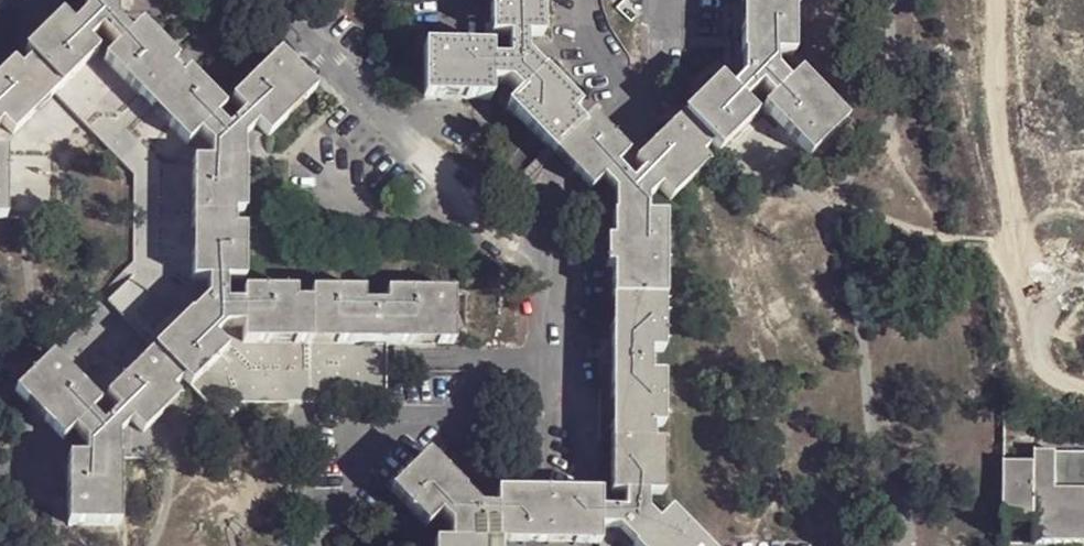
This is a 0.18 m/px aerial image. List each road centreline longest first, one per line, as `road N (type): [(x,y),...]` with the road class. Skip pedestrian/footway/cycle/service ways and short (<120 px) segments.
road 1 (residential): [(672,0),(671,71),(549,206),(552,278)]
road 2 (residential): [(559,381),(537,419),(530,545)]
road 3 (residential): [(583,545),(583,429),(559,381)]

